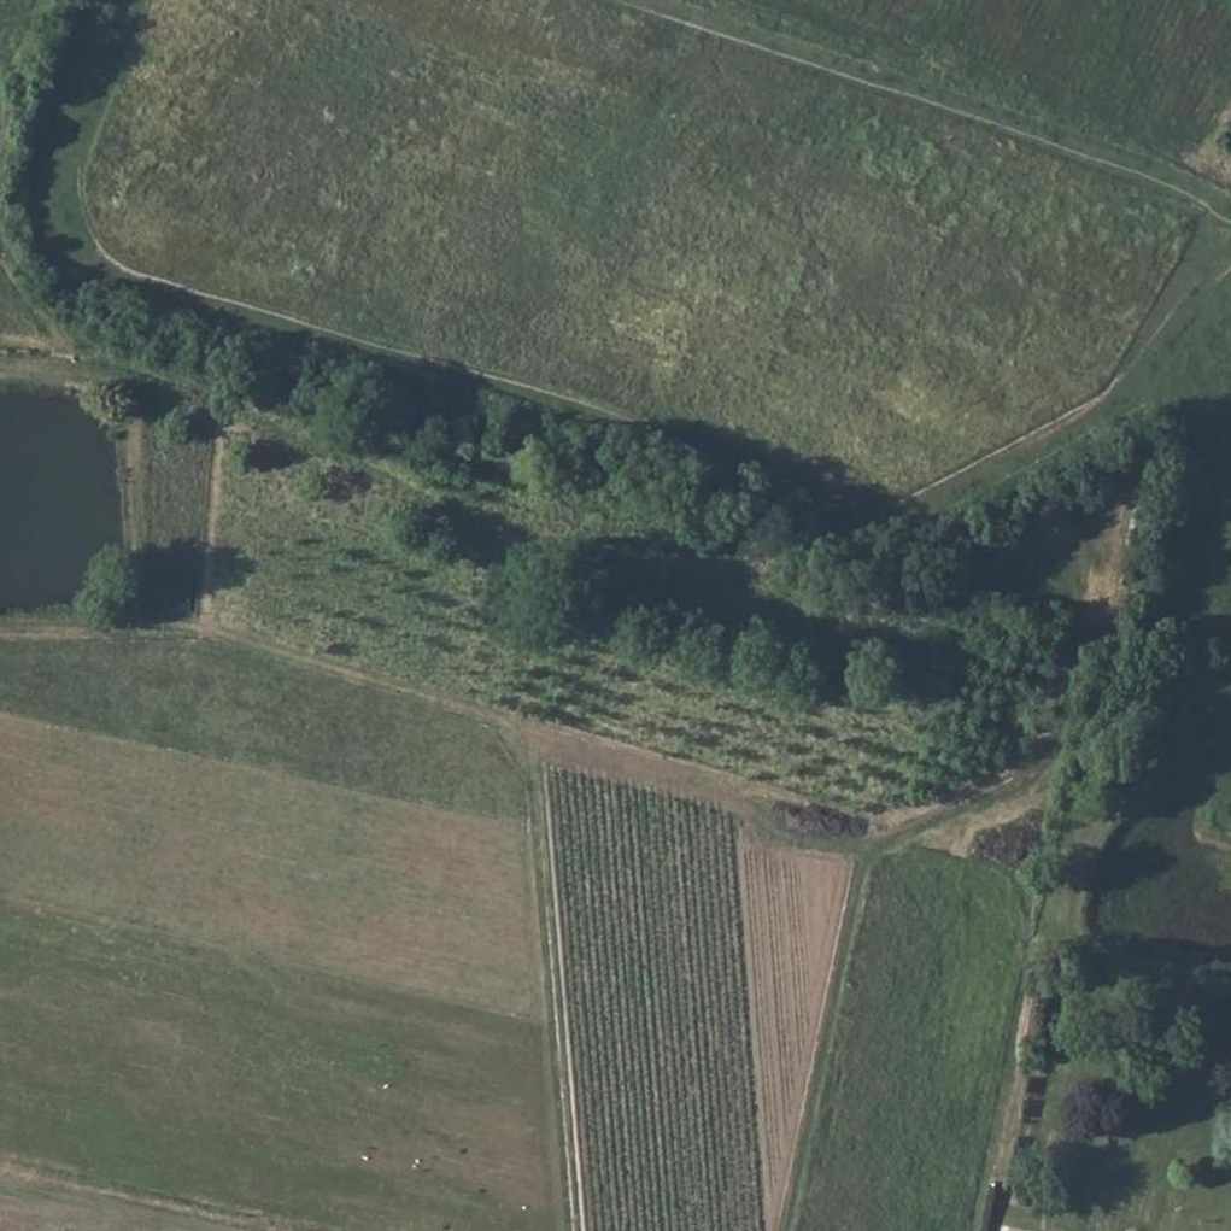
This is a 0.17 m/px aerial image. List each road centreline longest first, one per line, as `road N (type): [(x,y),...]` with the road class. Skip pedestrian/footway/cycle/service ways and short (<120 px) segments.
road 1 (track): [(801,1230),(878,870),(926,828),(1022,779),(1053,742),(1066,698),(1077,565)]
road 2 (track): [(0,1189),(186,1230)]

